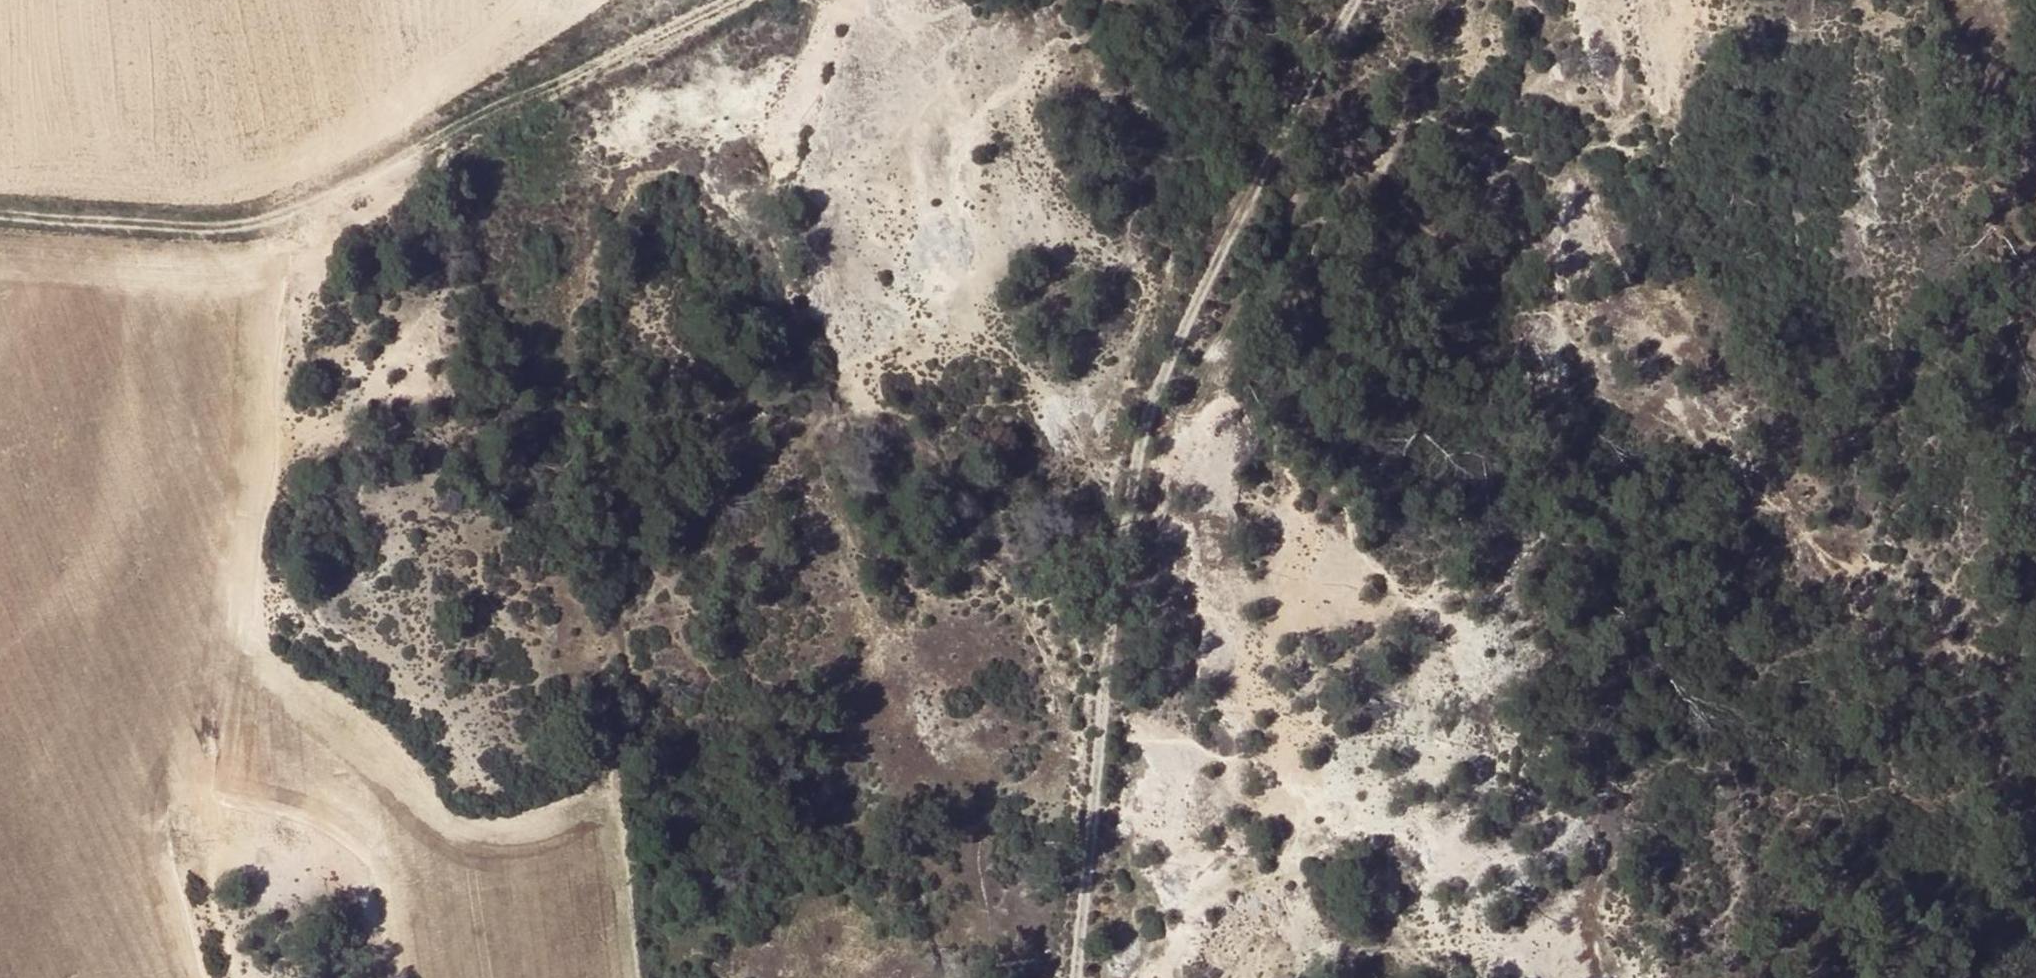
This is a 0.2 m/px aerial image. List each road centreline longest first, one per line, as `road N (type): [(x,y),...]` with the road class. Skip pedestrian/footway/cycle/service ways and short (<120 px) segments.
road 1 (track): [(1077,977),(1121,529),(1156,370),(1350,0)]
road 2 (track): [(0,216),(208,232),(258,224),(738,0)]

